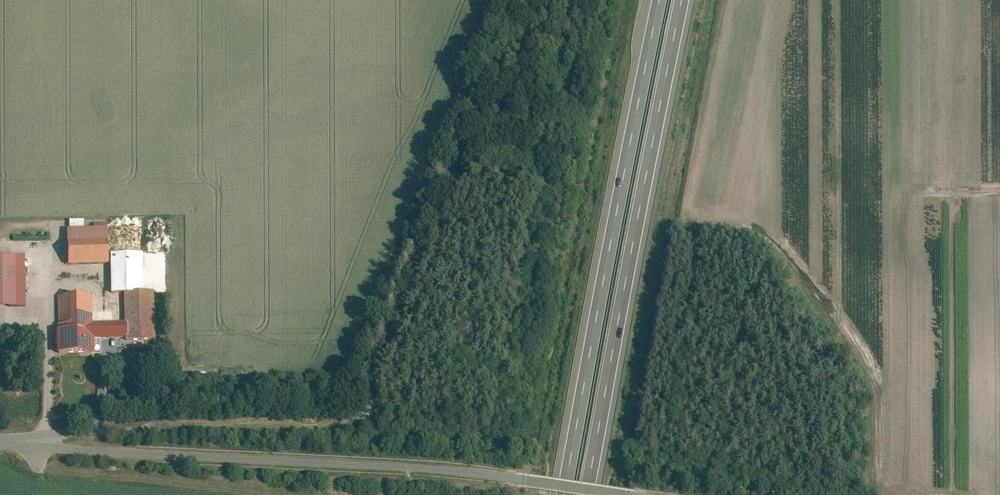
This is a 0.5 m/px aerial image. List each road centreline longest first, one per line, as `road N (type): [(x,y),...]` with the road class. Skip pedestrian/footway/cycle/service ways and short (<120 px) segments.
road 1 (motorway): [(660,0),(564,494)]
road 2 (motorway): [(587,494),(682,0)]
road 3 (residential): [(361,466),(0,443)]
road 4 (unclassified): [(604,494),(361,466)]

